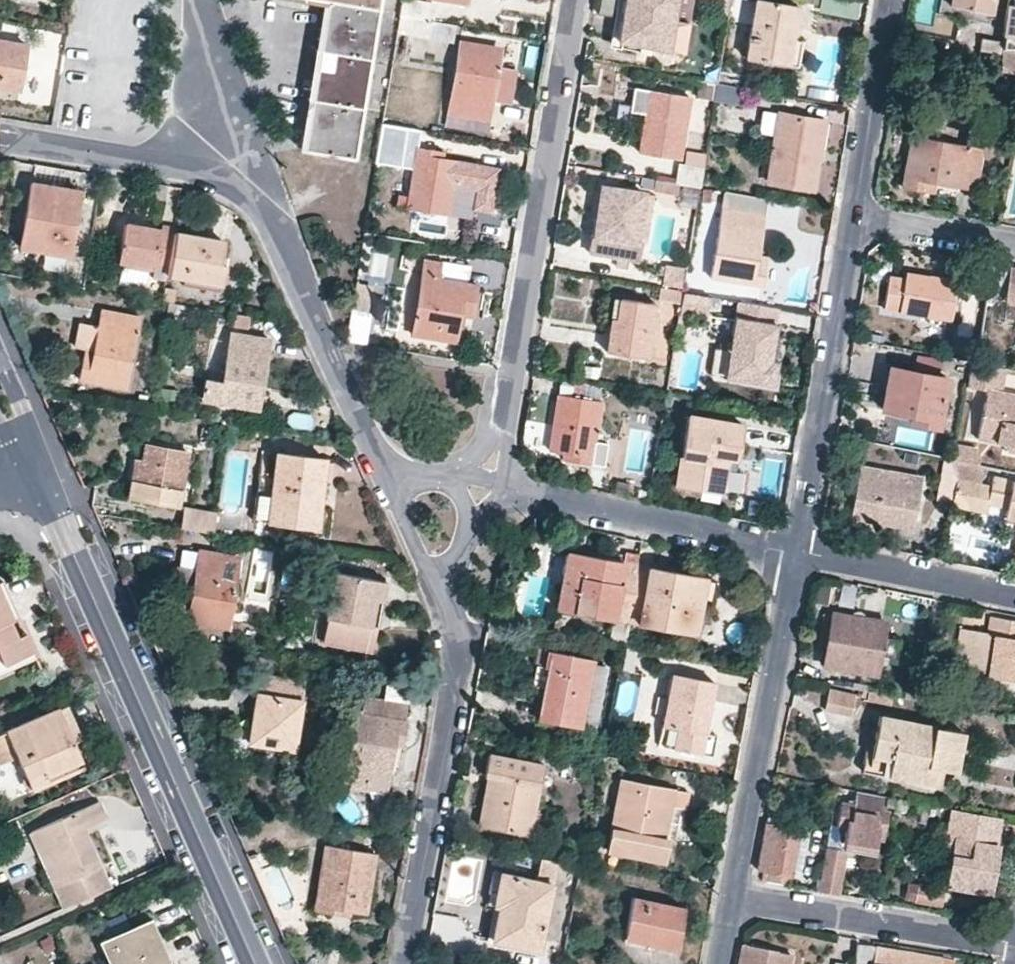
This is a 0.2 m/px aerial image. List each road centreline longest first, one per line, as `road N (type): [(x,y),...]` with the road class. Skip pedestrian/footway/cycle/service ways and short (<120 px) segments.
road 1 (tertiary): [(266,963),(51,472)]
road 2 (tertiary): [(30,480),(245,963)]
road 3 (residential): [(573,0),(502,438),(487,484)]
road 4 (residential): [(244,158),(389,494)]
road 5 (residential): [(440,609),(453,695),(401,963)]
road 6 (residential): [(798,551),(735,894)]
road 7 (residential): [(849,219),(798,551)]
road 8 (residential): [(487,484),(798,551)]
road 9 (residential): [(735,894),(1014,940)]
road 10 (residential): [(0,143),(140,167),(244,158)]
road 11 (residential): [(888,0),(849,219)]
road 12 (residential): [(798,551),(1014,595)]
road 13 (residential): [(849,219),(1014,248)]
road 14 (residential): [(201,0),(244,158)]
road 15 (residential): [(487,484),(440,609)]
road 16 (tertiary): [(51,472),(0,355)]
road 17 (residential): [(389,494),(440,609)]

